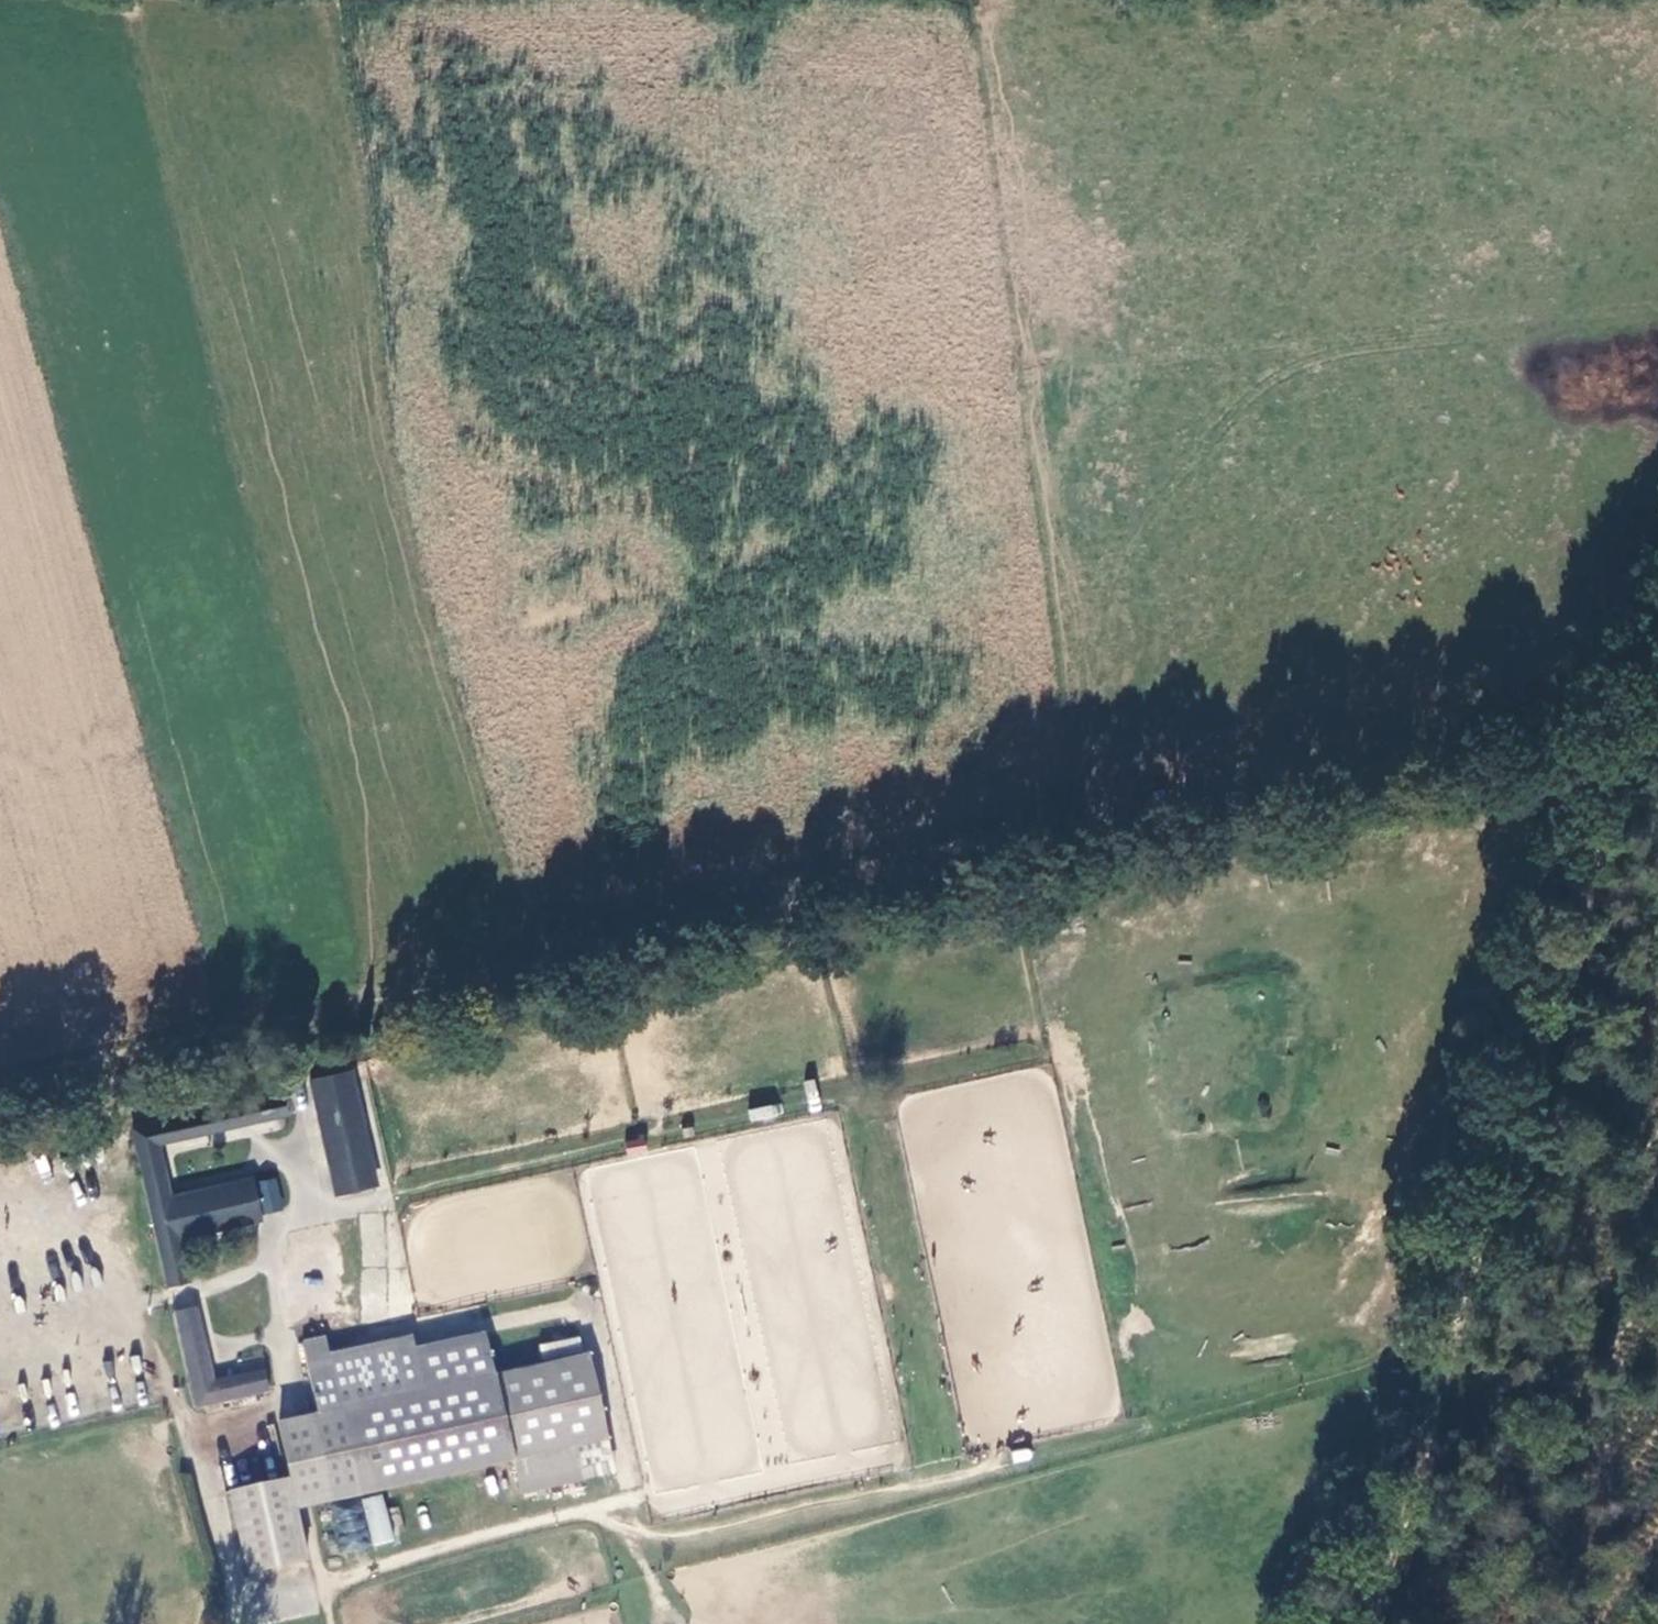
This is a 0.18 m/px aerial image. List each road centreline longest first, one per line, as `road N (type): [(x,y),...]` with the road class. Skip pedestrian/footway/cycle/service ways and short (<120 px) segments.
road 1 (track): [(1360,1623),(1638,748)]

